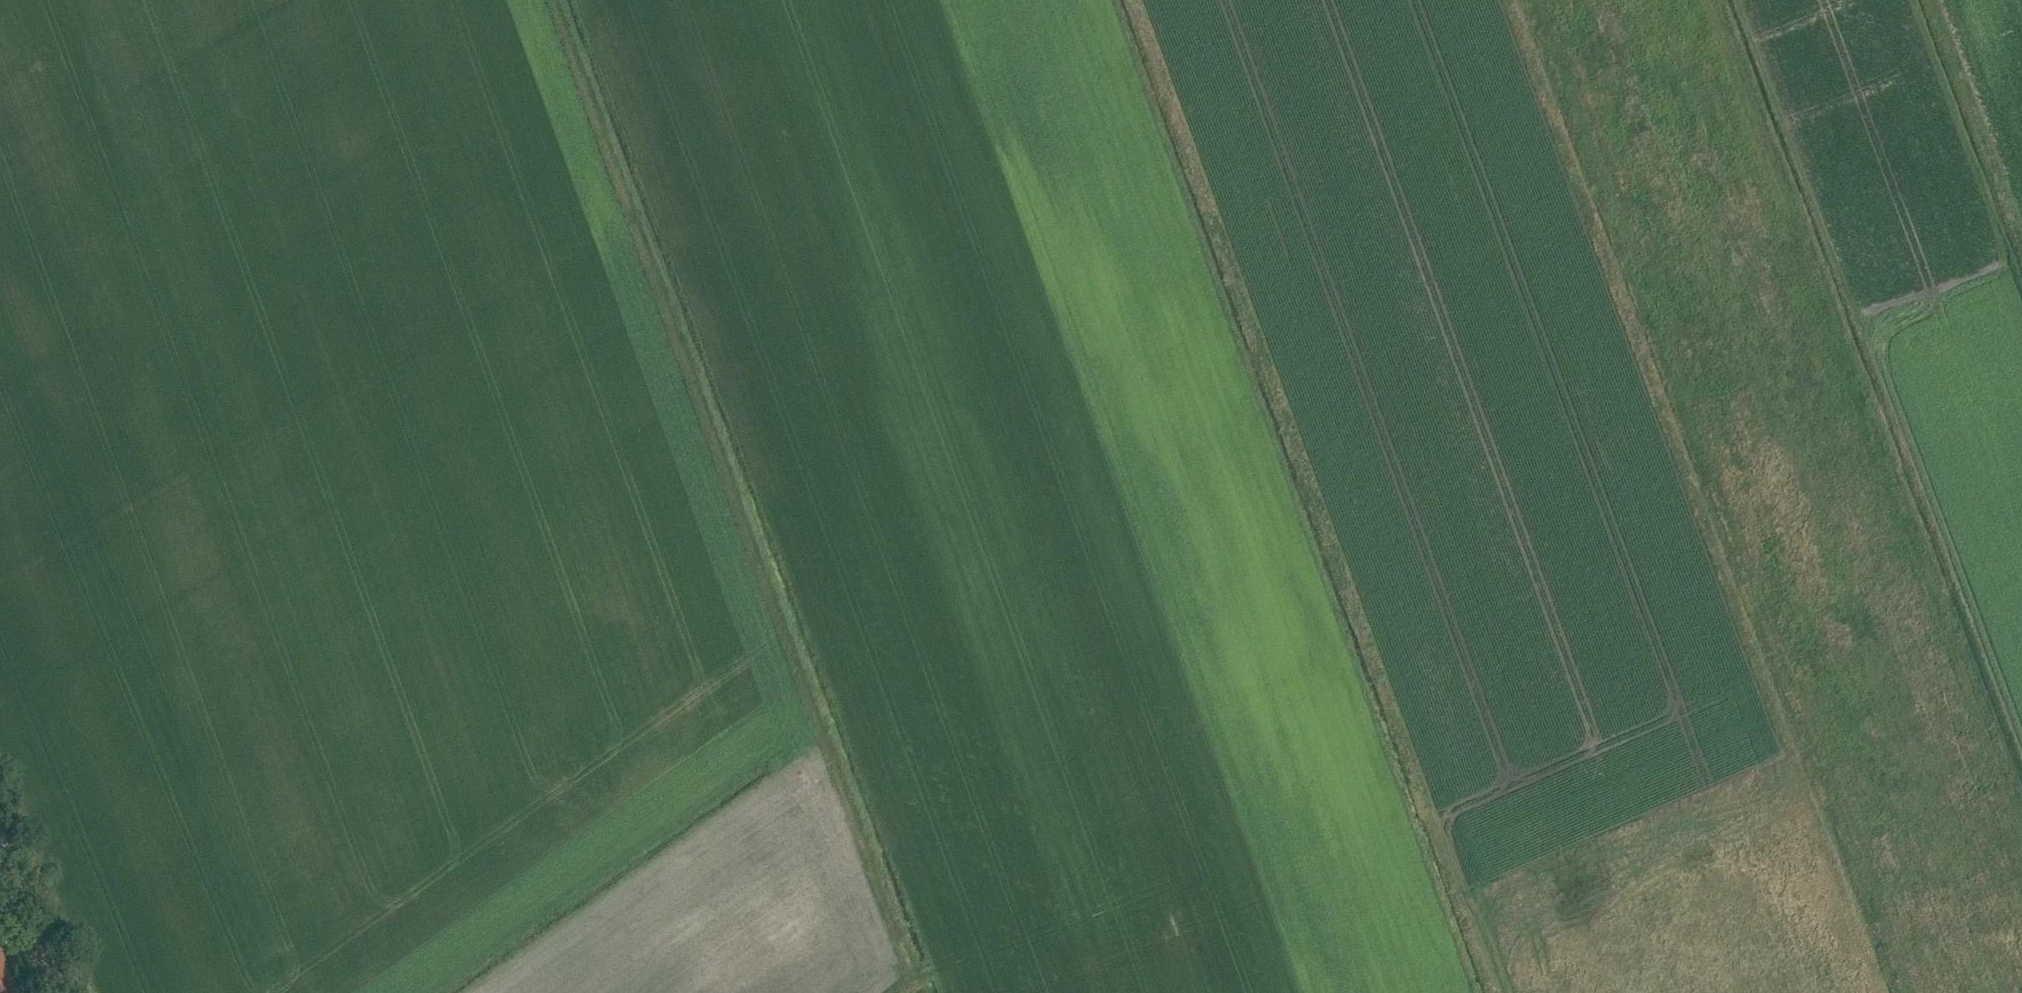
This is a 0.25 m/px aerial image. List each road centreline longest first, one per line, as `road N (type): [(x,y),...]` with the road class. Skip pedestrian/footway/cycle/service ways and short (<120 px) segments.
road 1 (tertiary): [(59,992),(0,854)]

